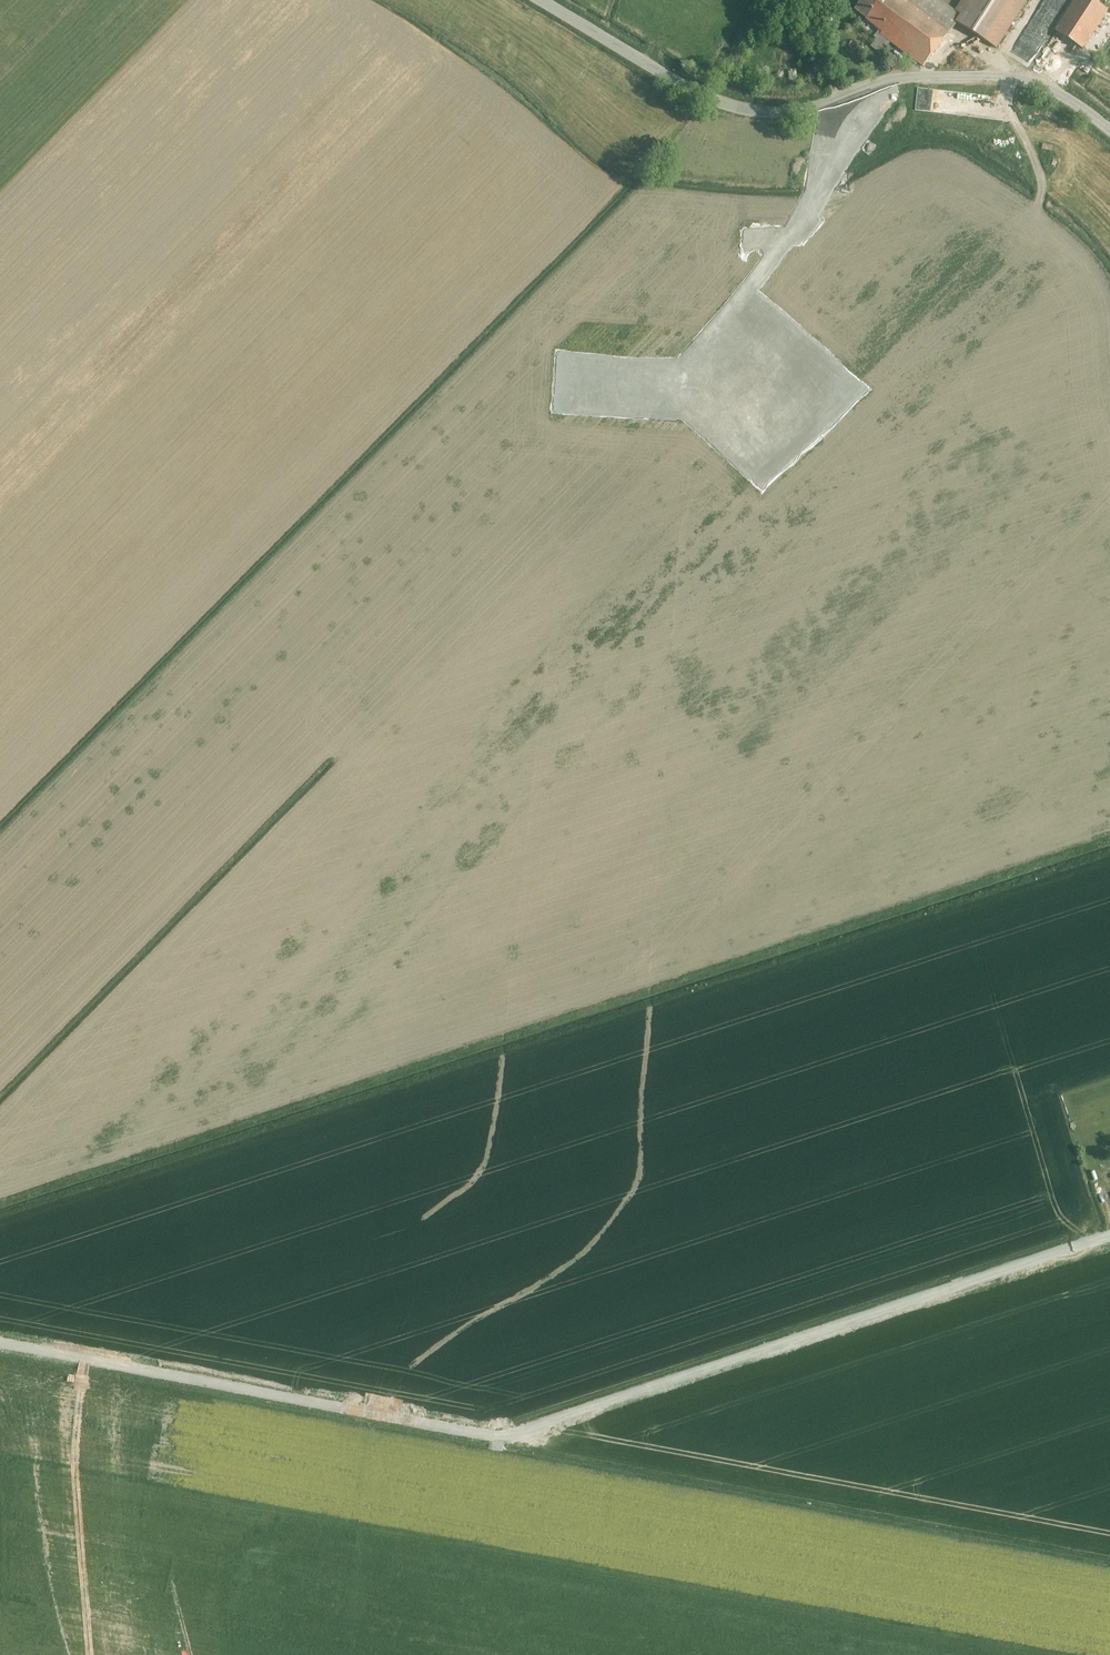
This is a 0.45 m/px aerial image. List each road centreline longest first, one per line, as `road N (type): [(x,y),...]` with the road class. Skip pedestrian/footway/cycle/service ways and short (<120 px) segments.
road 1 (track): [(1106,1237),(501,1436),(0,1344)]
road 2 (tertiary): [(1109,130),(1048,87),(1012,77),(901,79),(797,110),(726,104),(543,0)]

